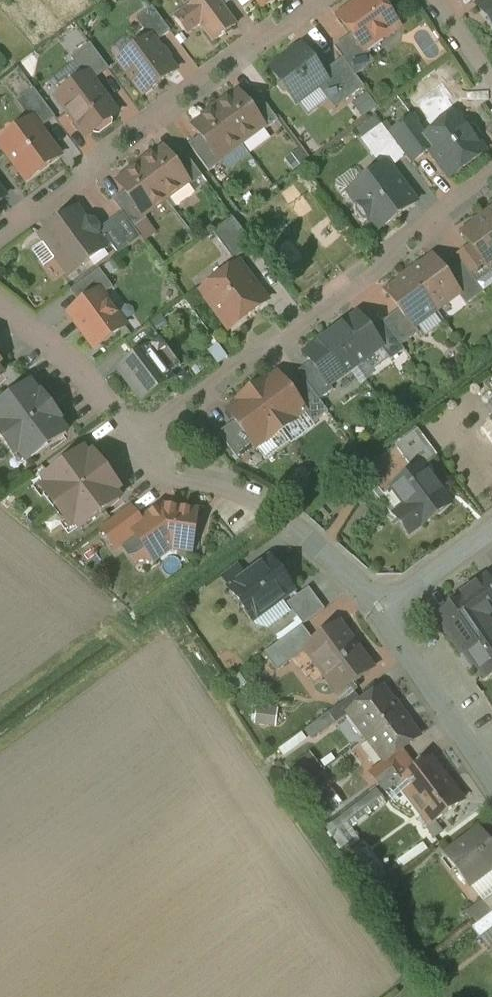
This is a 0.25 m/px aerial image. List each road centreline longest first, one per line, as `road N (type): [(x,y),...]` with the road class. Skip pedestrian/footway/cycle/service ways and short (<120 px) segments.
road 1 (residential): [(491,181),(141,446)]
road 2 (residential): [(313,0),(0,234)]
road 3 (residential): [(141,446),(158,473),(235,484),(258,496),(381,609)]
road 4 (residential): [(0,308),(88,375),(141,446)]
road 5 (residential): [(381,609),(491,766)]
road 6 (residential): [(381,609),(491,527)]

